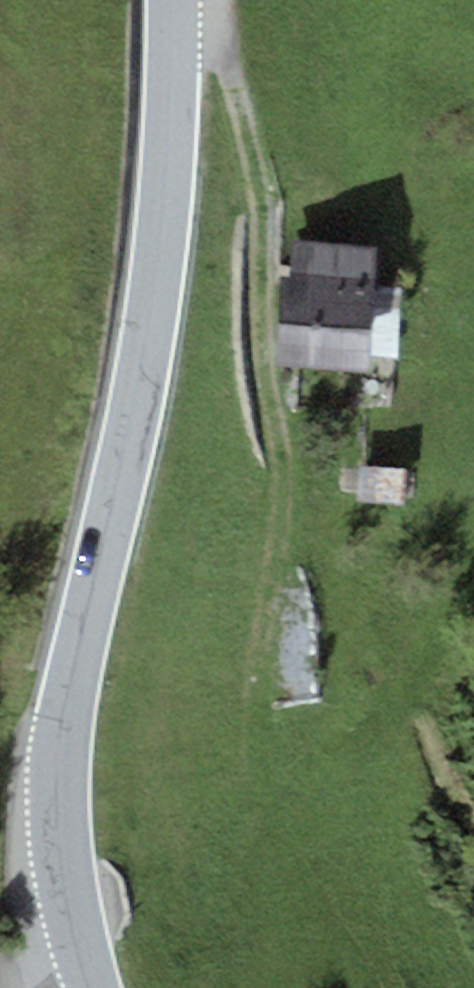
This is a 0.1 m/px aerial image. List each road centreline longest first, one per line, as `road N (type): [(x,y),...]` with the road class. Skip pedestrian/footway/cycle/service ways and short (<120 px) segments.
road 1 (tertiary): [(171,0),(158,272),(59,752),(59,835),(95,987)]
road 2 (track): [(292,685),(289,471),(262,327),(266,193),(220,0)]

